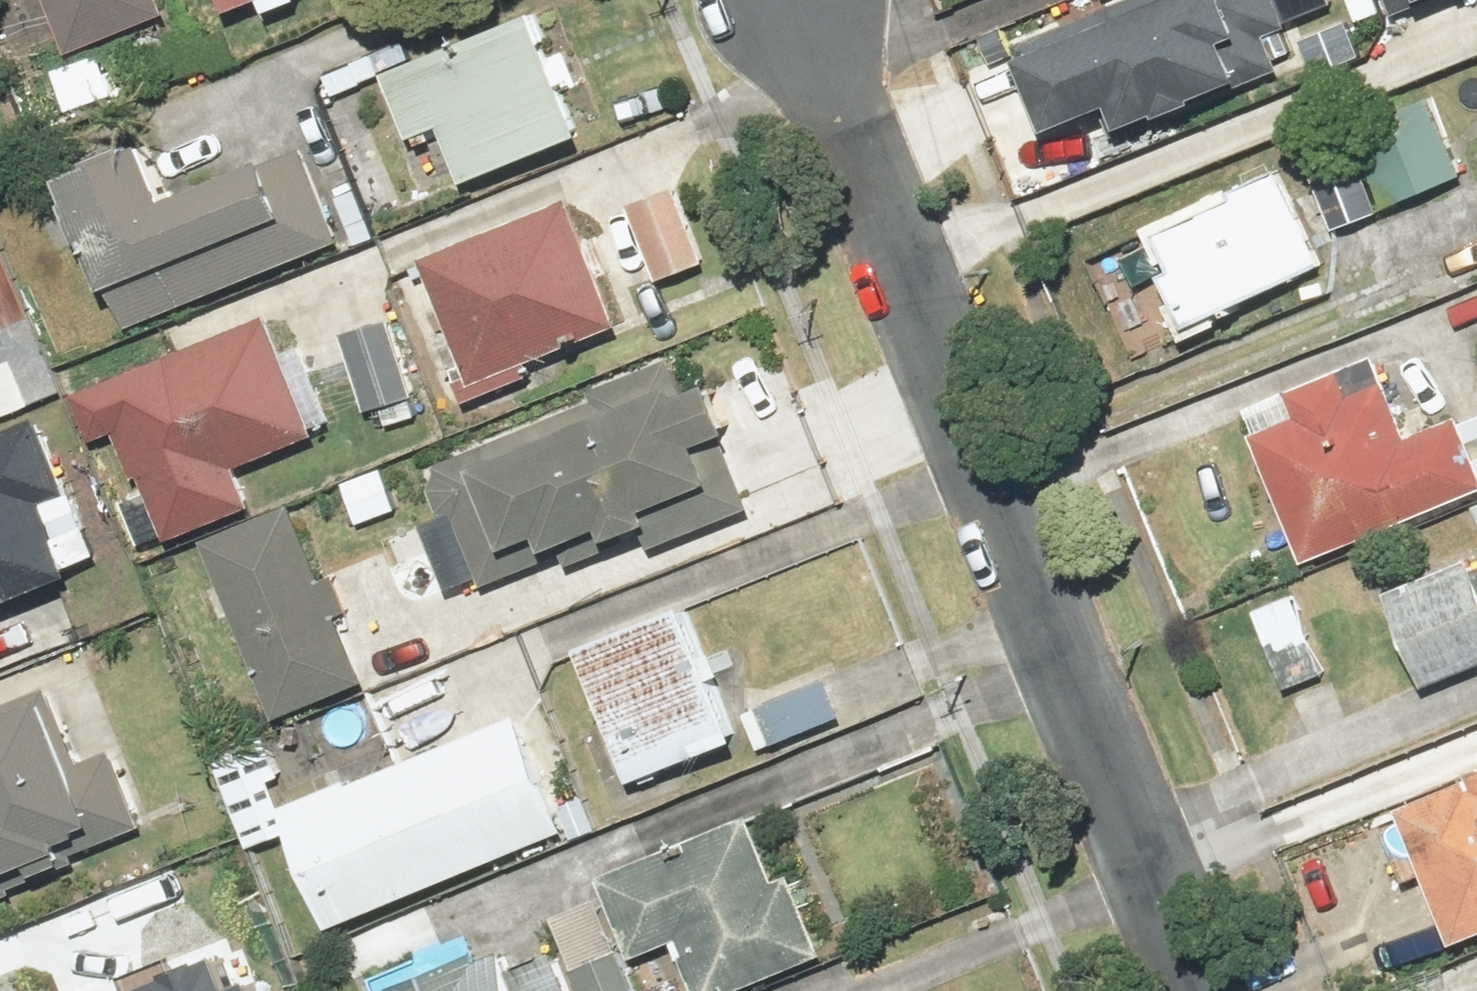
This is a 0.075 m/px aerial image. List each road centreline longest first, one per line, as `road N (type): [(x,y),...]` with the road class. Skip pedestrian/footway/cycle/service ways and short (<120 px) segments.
road 1 (residential): [(1187,990),(800,0)]

